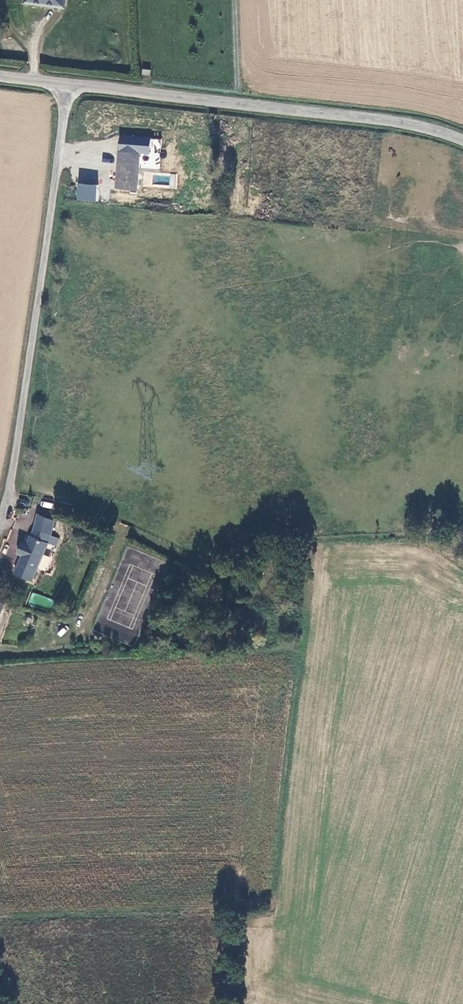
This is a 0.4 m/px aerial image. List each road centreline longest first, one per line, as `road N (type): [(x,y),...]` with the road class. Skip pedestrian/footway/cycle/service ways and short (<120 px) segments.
road 1 (unclassified): [(0,520),(70,83)]
road 2 (tertiary): [(70,83),(388,119),(462,139)]

